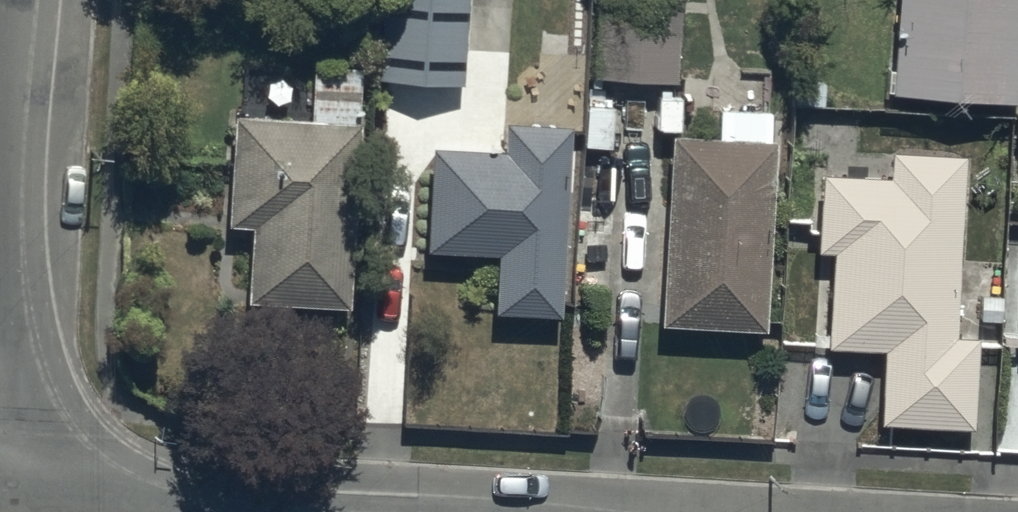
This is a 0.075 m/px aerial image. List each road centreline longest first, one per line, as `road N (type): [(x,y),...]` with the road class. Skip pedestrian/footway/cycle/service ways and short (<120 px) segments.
road 1 (residential): [(5,489),(33,0)]
road 2 (residential): [(5,489),(357,511)]

